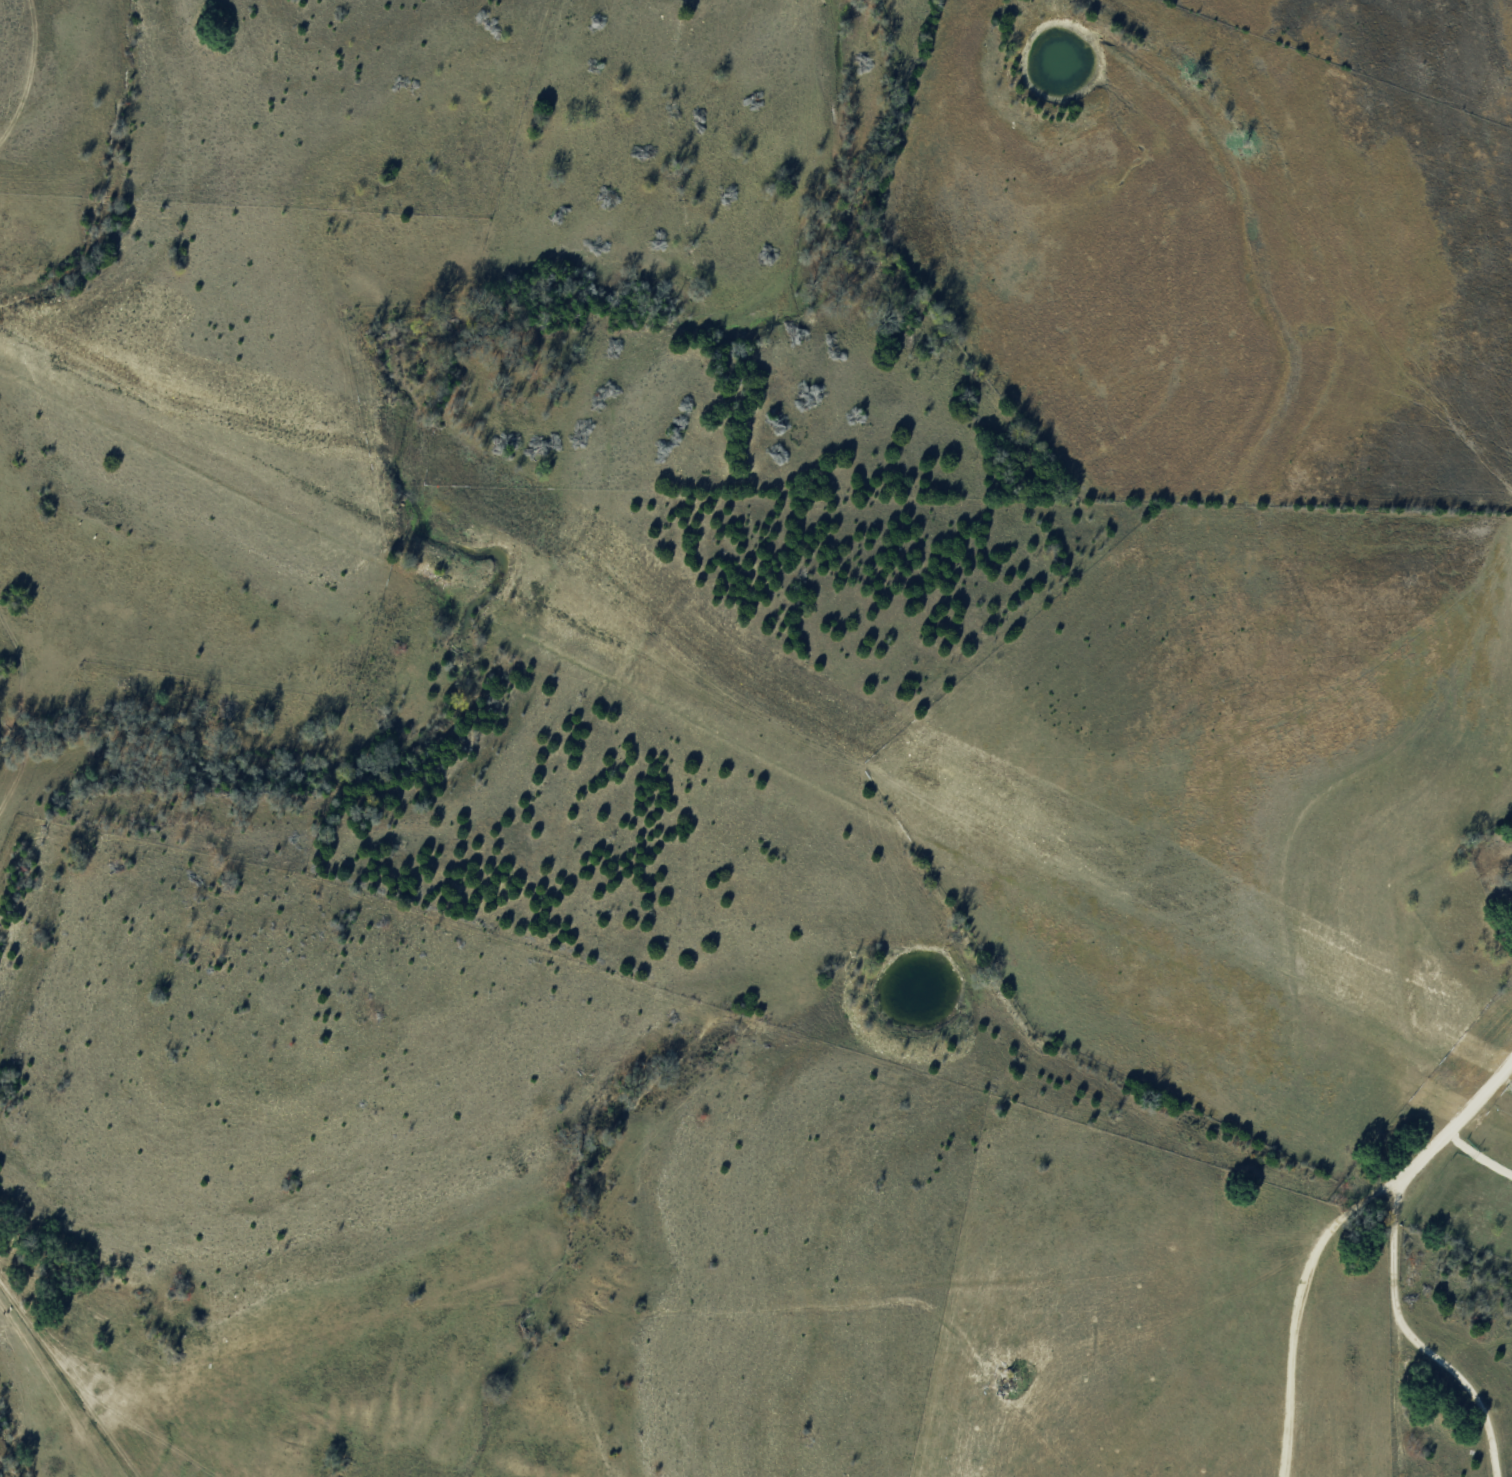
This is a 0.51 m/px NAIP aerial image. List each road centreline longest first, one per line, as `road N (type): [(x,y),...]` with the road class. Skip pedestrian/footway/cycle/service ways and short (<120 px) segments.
road 1 (residential): [(1356,1476),(1377,1330),(1402,1265),(1511,1144)]
road 2 (residential): [(1511,1141),(1267,1073)]

